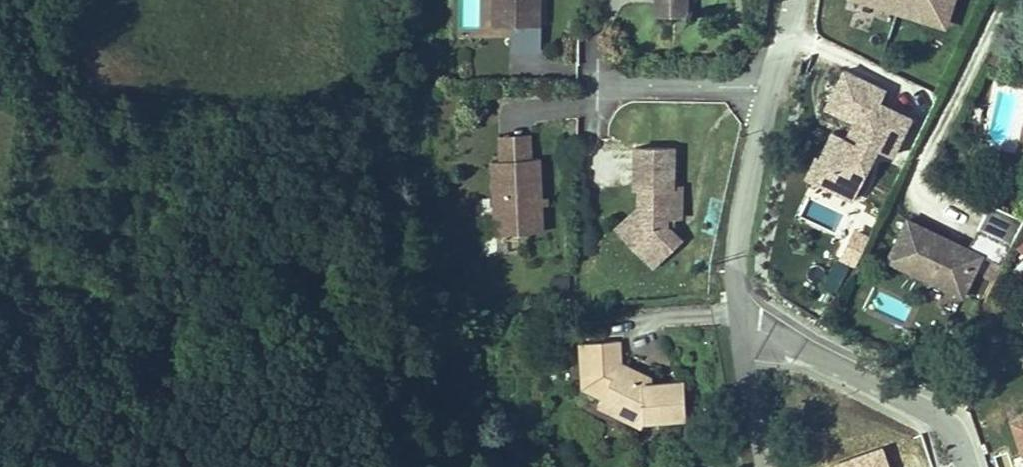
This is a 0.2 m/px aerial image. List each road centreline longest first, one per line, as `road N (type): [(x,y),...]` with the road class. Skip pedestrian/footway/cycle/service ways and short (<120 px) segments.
road 1 (residential): [(768,90),(733,250),(760,466)]
road 2 (residential): [(588,91),(768,90)]

